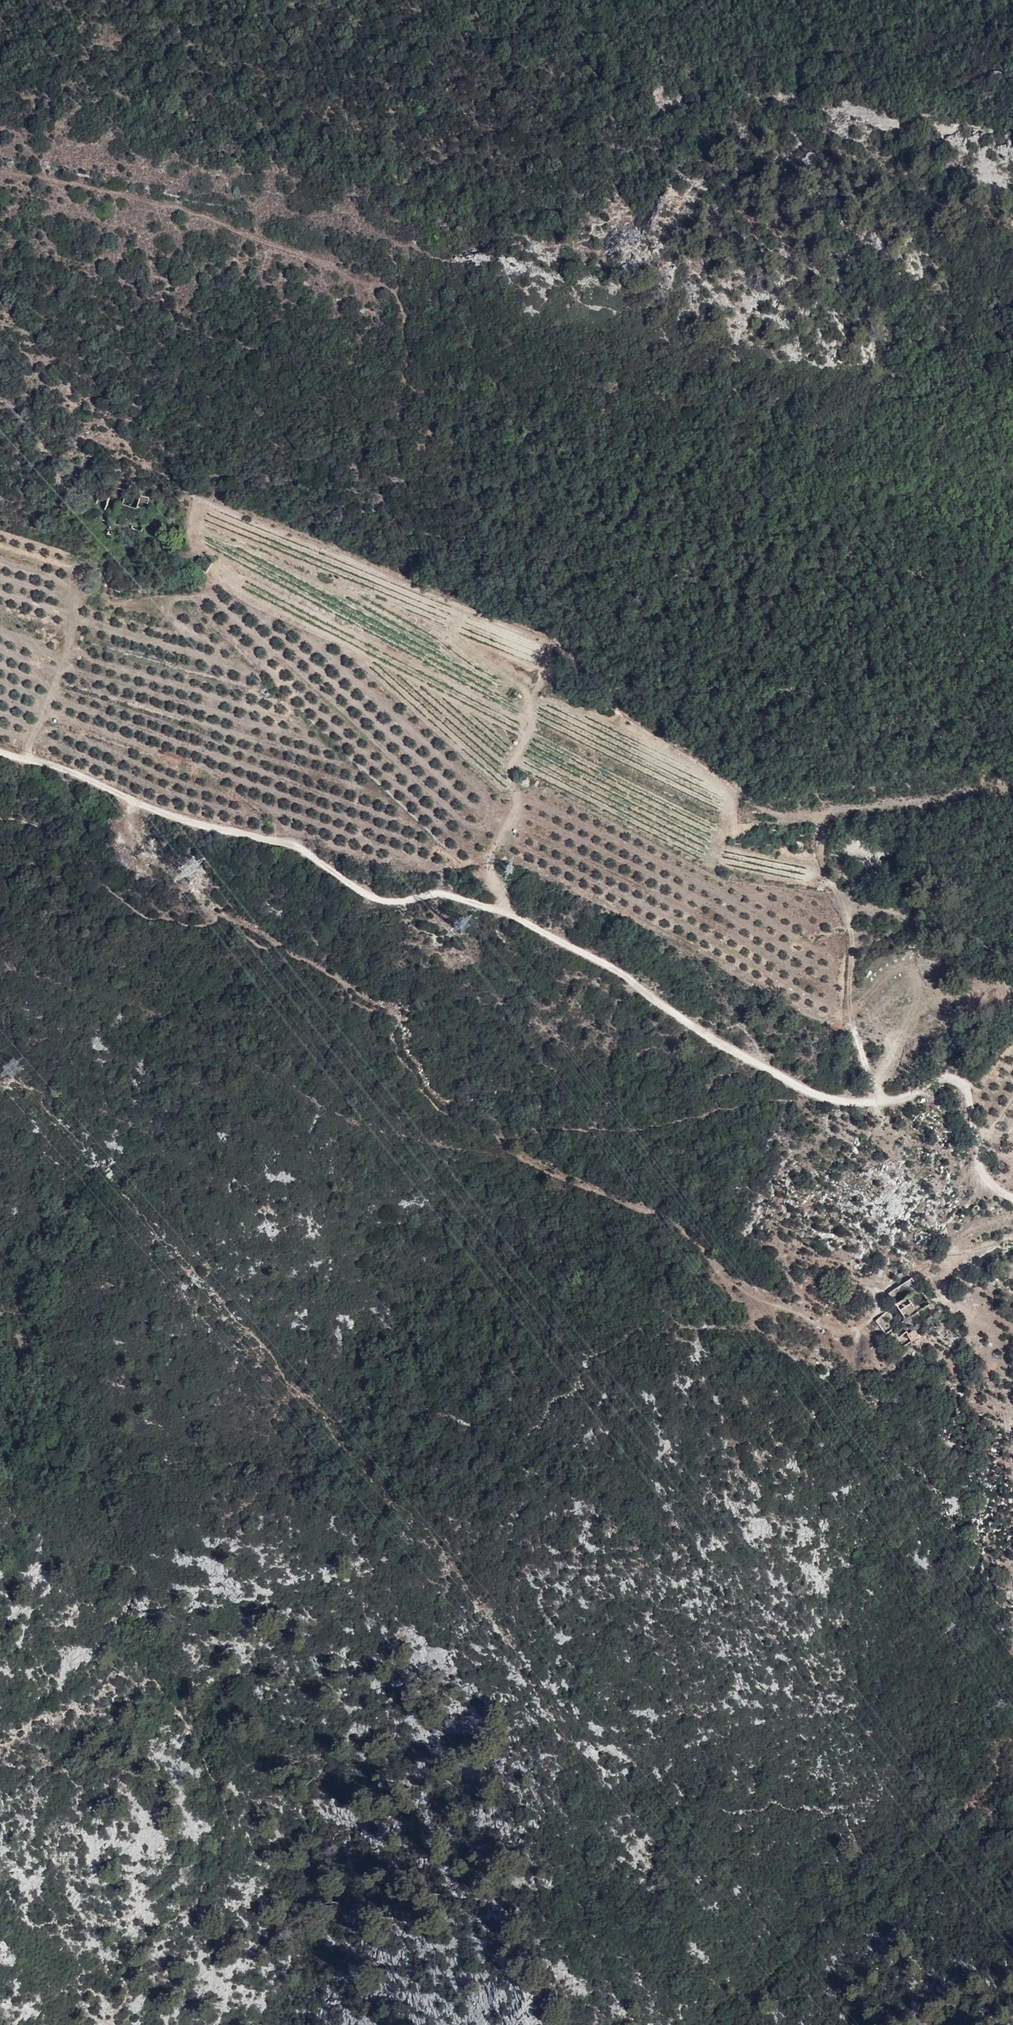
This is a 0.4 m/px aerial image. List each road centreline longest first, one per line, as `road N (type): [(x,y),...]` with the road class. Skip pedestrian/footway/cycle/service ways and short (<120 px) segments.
road 1 (track): [(0,171),(176,209),(387,289),(413,391),(512,491),(738,585),(743,625),(1003,701),(993,786)]
road 2 (track): [(1012,1198),(982,1170),(963,1081),(953,1077),(879,1103),(828,1098),(489,907),(432,894),(369,900),(287,846),(199,826),(0,755)]
road 3 (track): [(886,1101),(858,1037),(853,945),(827,867),(827,821),(1012,780)]
road 4 (track): [(503,914),(487,875),(514,806),(508,764),(527,728),(504,677),(456,640)]

